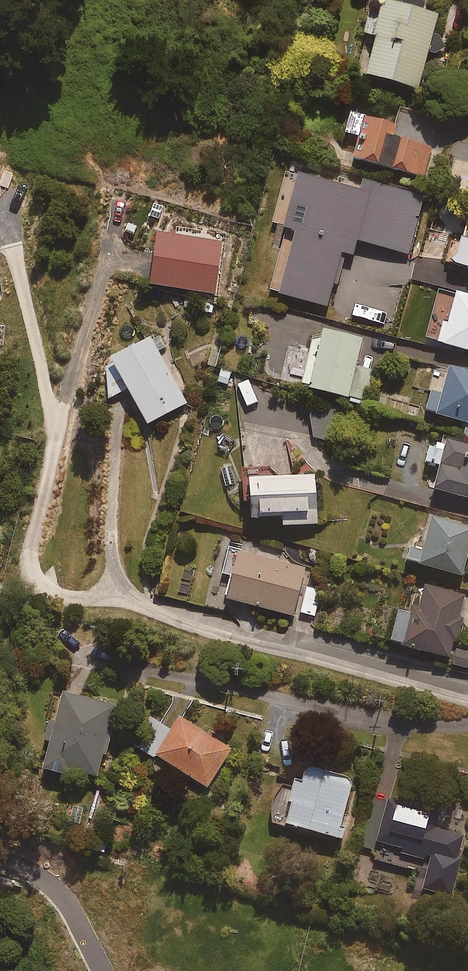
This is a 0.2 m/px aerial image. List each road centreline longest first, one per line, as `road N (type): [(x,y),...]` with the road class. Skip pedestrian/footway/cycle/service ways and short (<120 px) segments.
road 1 (unclassified): [(0,862),(65,901),(101,970)]

